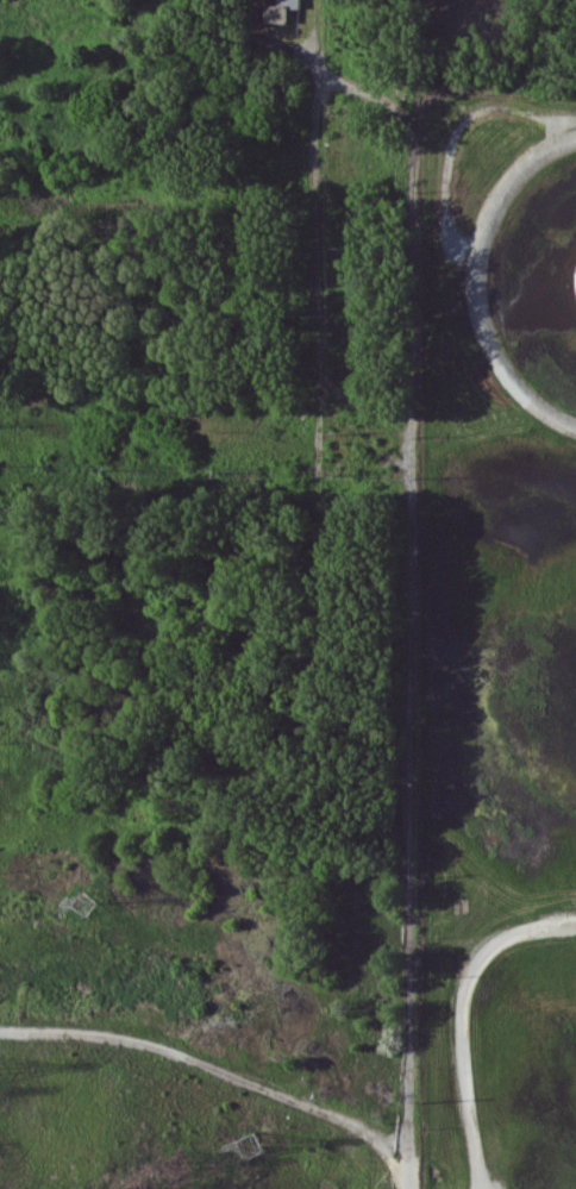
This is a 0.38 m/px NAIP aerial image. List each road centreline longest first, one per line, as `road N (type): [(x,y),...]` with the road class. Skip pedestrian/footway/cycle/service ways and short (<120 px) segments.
road 1 (track): [(294,42),(323,86),(311,156),(318,370),(408,445),(413,488),(406,1160)]
road 2 (track): [(406,1160),(311,1108),(180,1058),(0,1030)]

